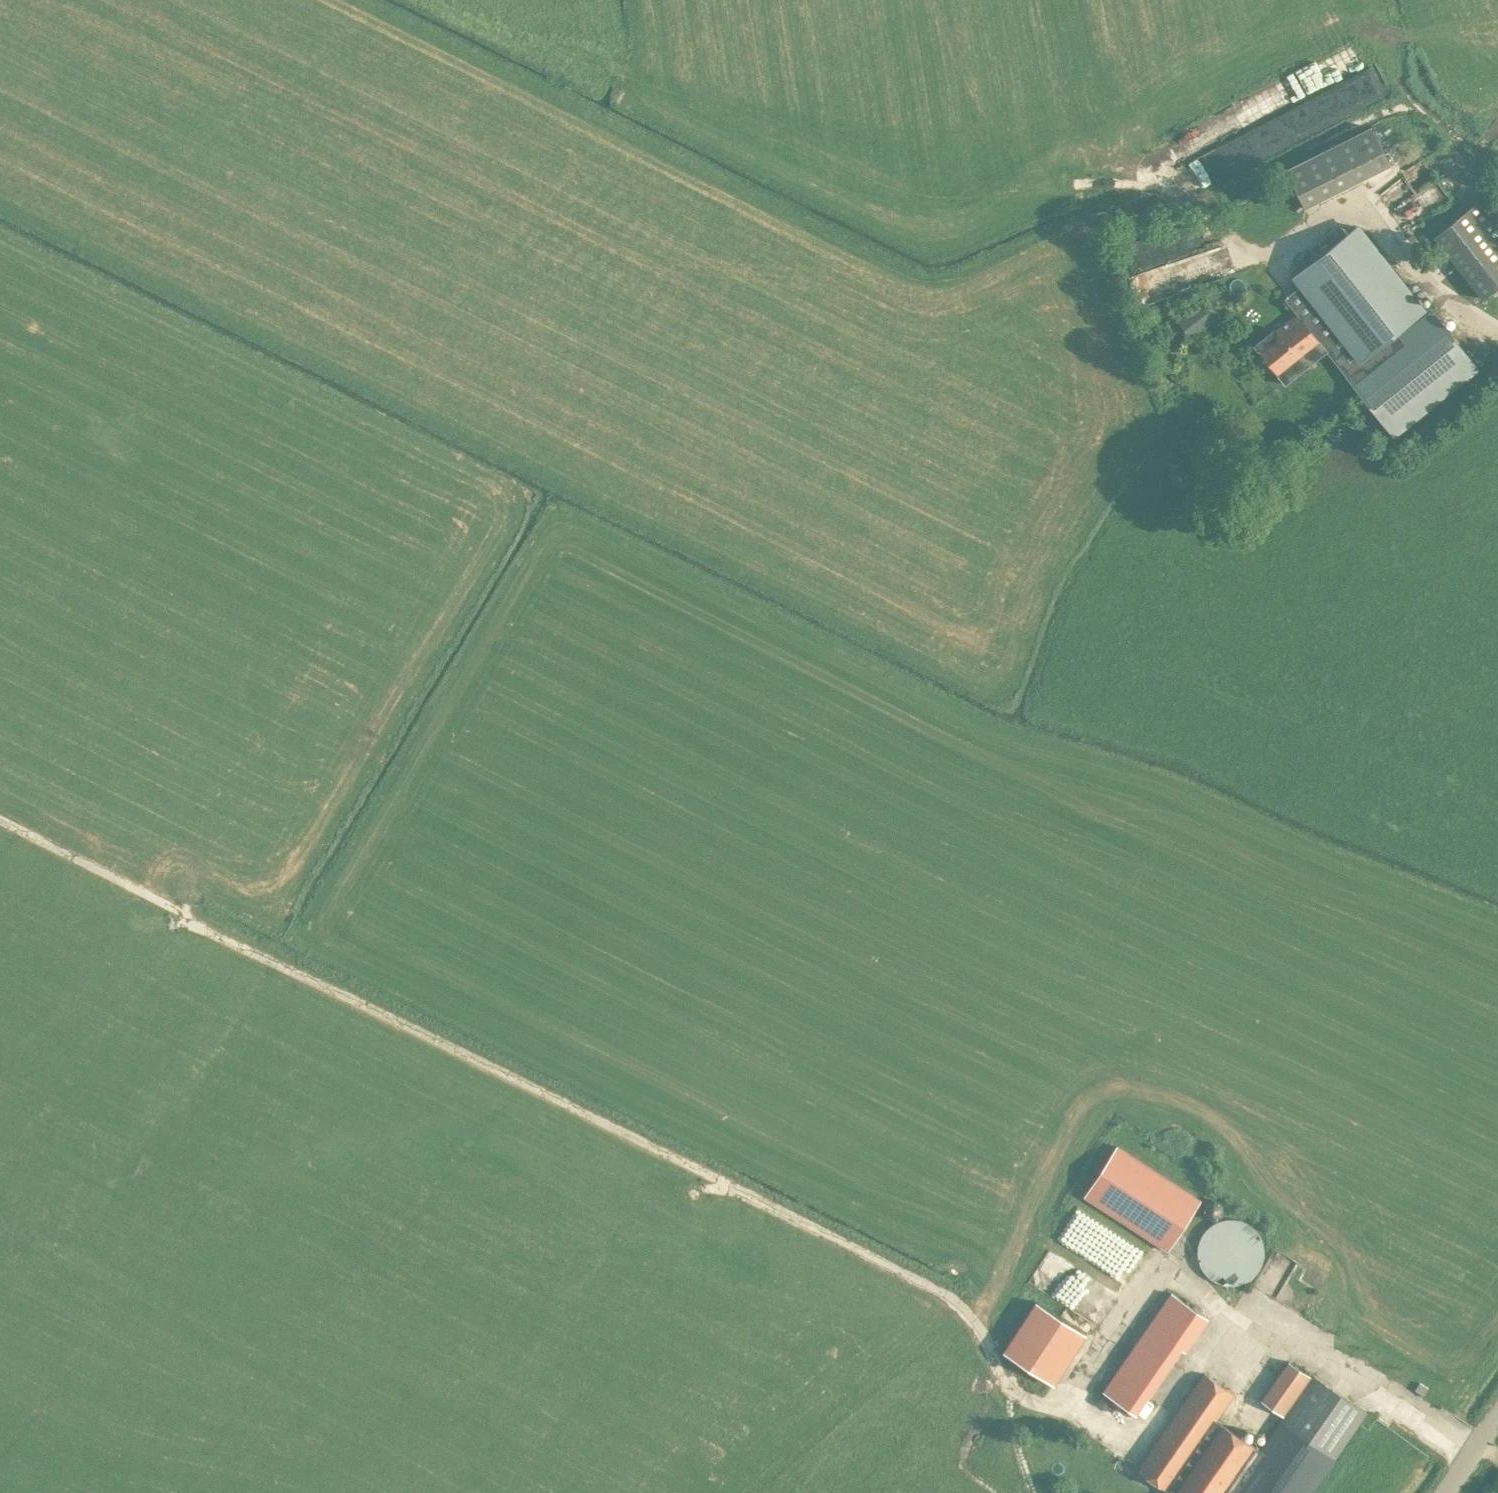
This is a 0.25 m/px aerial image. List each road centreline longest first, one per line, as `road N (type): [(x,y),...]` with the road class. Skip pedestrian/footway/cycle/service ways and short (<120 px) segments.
road 1 (track): [(1035,1492),(989,1343),(948,1290),(192,918),(0,815)]

